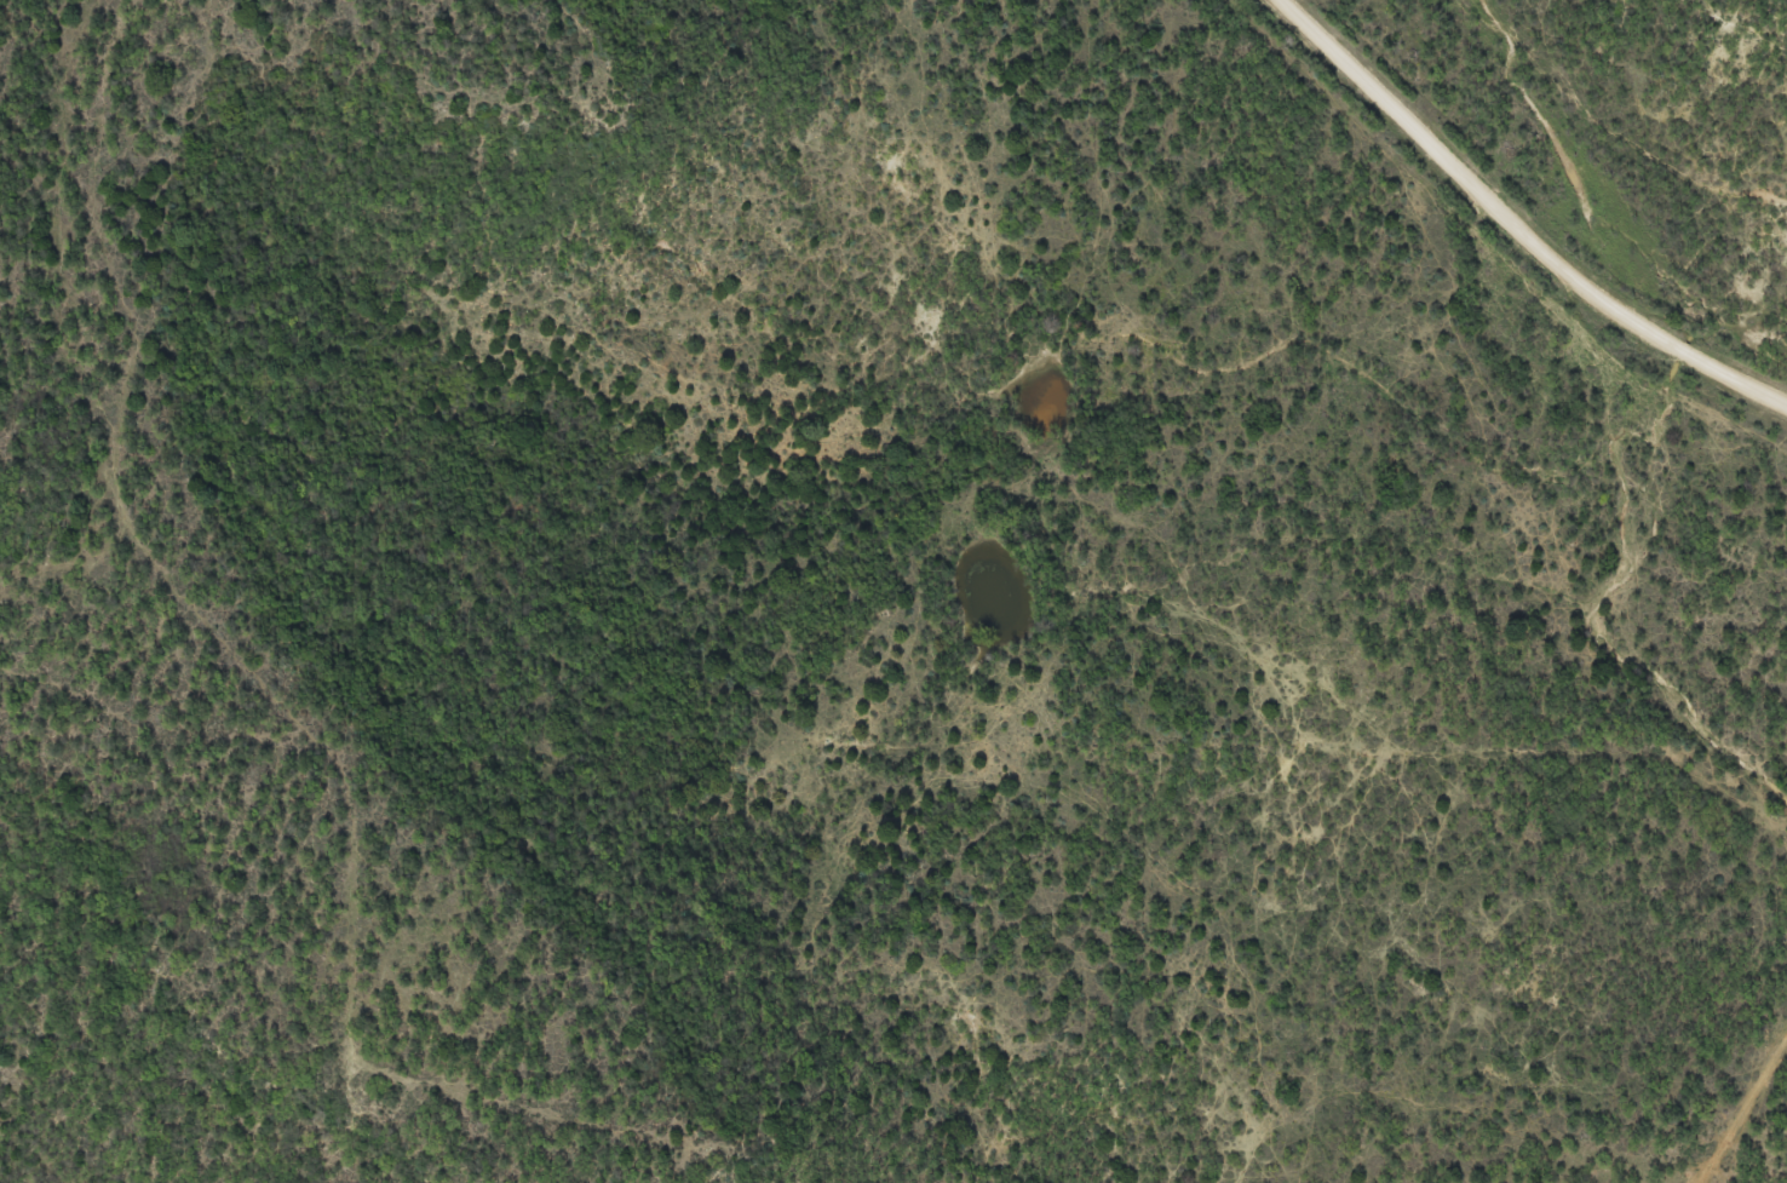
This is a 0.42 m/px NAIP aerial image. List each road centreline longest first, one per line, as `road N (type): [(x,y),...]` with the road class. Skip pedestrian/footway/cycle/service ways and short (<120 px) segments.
road 1 (residential): [(1287,0),(1453,193),(1630,321),(1786,404)]

